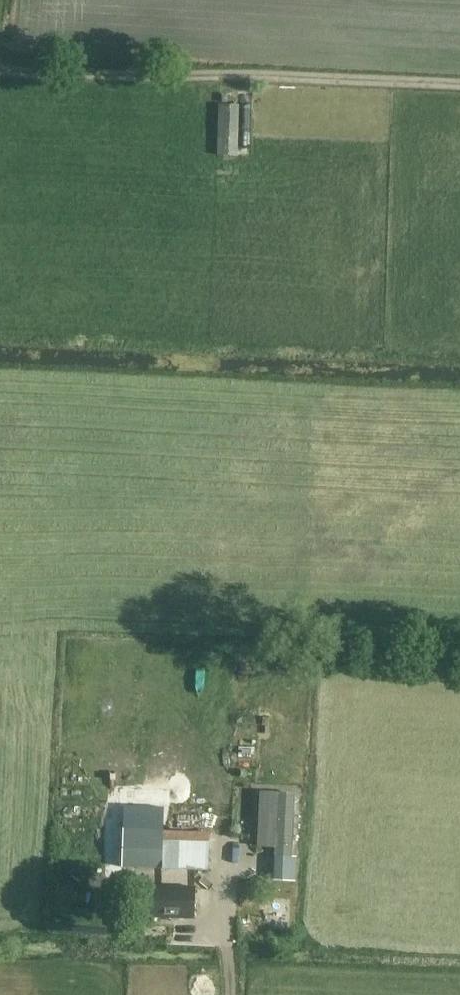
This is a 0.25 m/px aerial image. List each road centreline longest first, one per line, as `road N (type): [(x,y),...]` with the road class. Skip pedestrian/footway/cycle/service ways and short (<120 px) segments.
road 1 (track): [(0,70),(459,85)]

